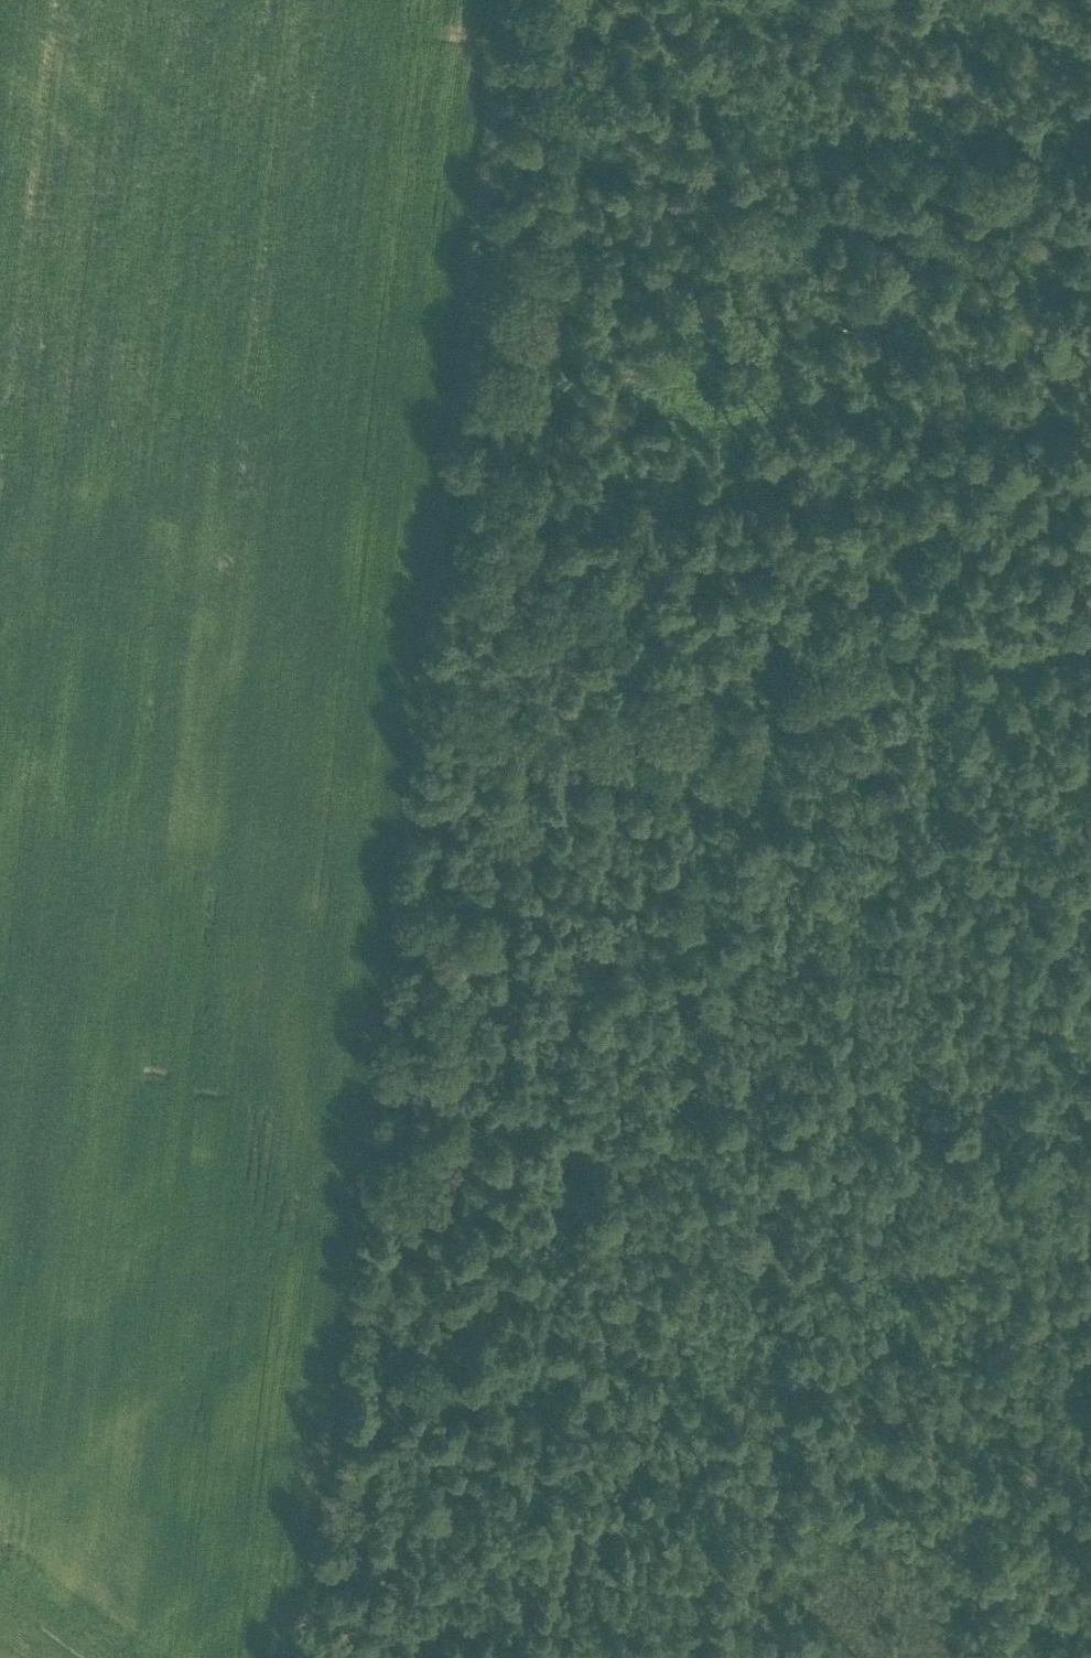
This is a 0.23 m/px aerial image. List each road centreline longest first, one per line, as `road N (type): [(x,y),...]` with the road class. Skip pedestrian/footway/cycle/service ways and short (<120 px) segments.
road 1 (track): [(1090,646),(873,697),(446,776)]

